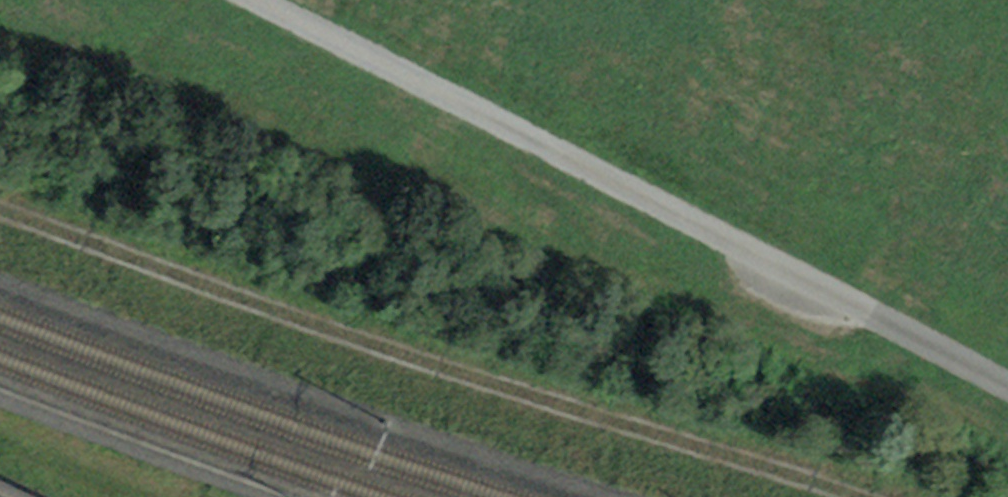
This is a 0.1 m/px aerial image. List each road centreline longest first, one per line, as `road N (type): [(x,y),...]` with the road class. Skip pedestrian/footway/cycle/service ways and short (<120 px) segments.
road 1 (track): [(0,209),(436,366),(856,496)]
road 2 (unclassified): [(254,0),(1007,386)]

